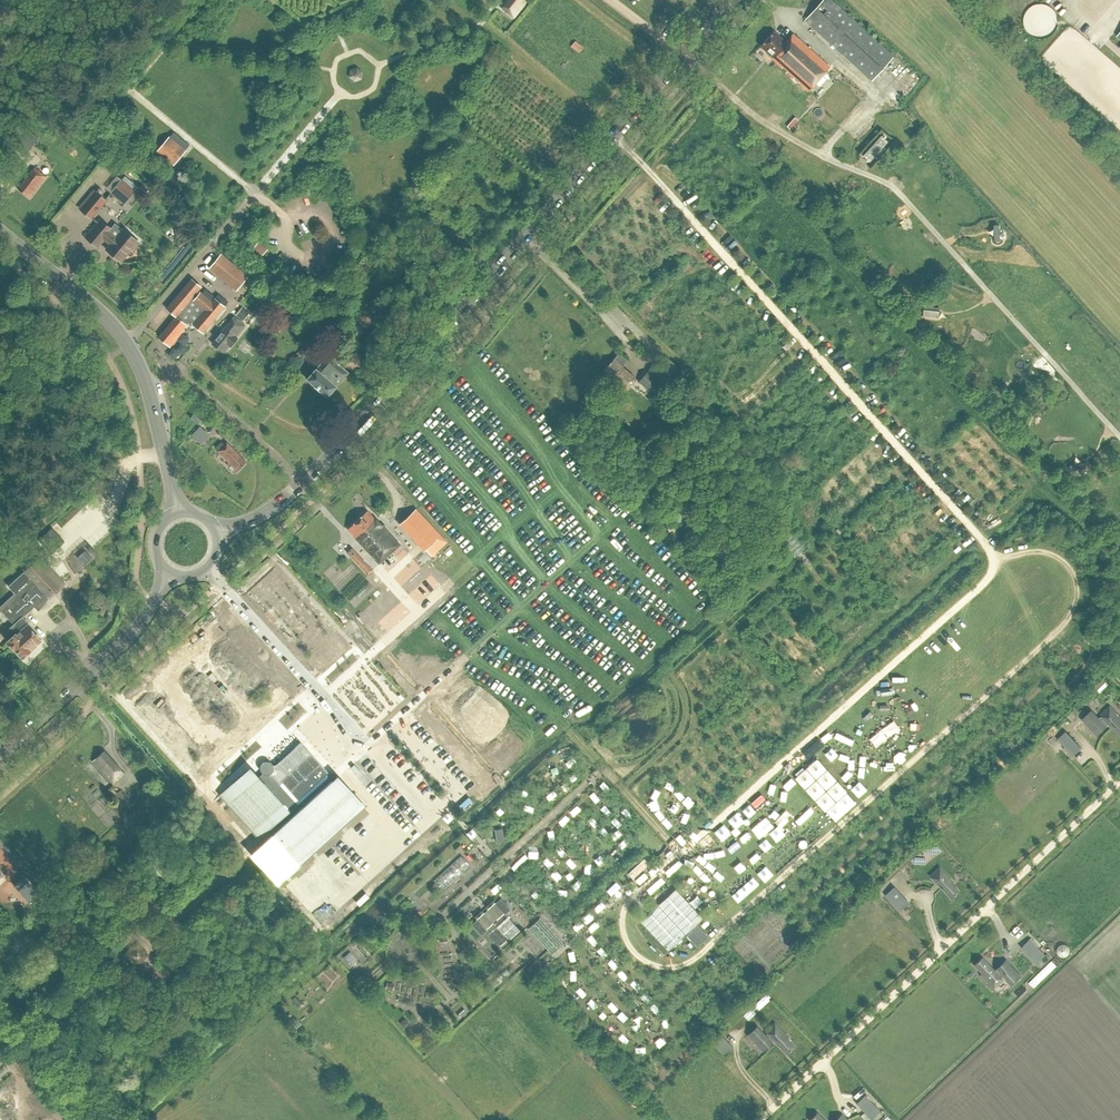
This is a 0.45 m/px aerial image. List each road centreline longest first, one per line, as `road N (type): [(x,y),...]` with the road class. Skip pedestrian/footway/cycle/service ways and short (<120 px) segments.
road 1 (track): [(630,898),(1001,562),(1034,550),(1069,566),(1078,592),(1064,625),(694,959),(667,968),(640,958),(623,933),(627,902)]
road 2 (secondary): [(301,484),(730,0)]
road 3 (residential): [(759,1119),(1119,780)]
road 4 (track): [(636,157),(910,460)]
road 5 (primary): [(178,512),(145,378),(125,340),(0,231)]
road 6 (primary): [(0,754),(132,634),(169,573)]
road 7 (track): [(649,489),(807,345)]
road 8 (track): [(511,617),(392,722)]
road 9 (unclassified): [(0,997),(95,1098)]
road 10 (track): [(910,460),(1001,562)]

